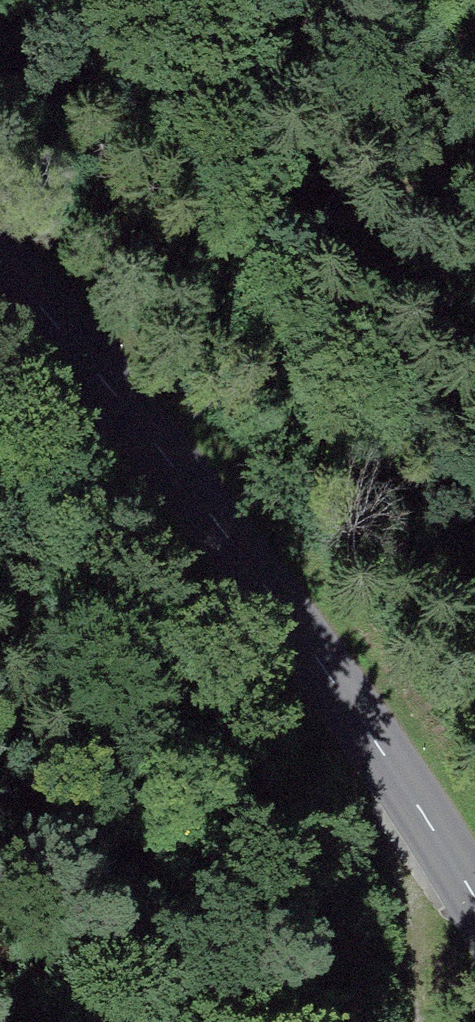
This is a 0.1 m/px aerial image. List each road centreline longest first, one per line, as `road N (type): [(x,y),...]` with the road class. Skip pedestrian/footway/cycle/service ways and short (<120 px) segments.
road 1 (tertiary): [(0,292),(265,605),(474,946)]
road 2 (track): [(319,0),(474,224)]
road 3 (track): [(423,850),(430,1021)]

